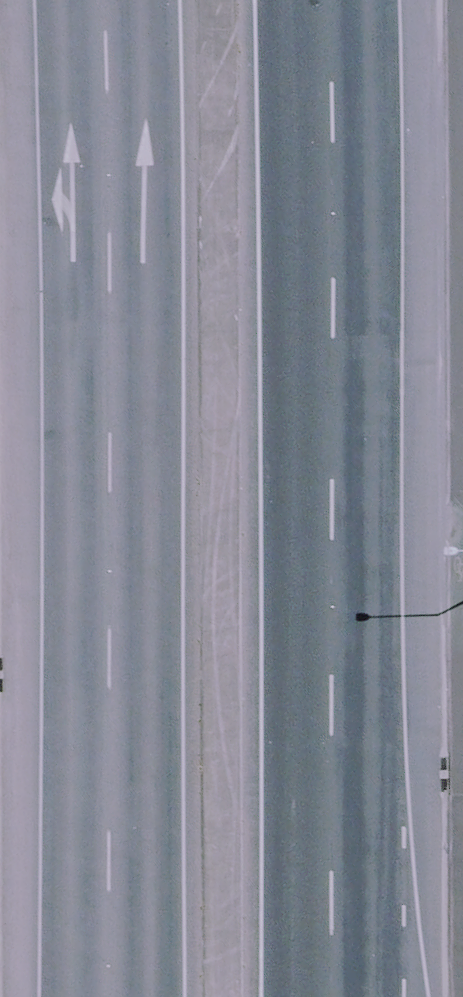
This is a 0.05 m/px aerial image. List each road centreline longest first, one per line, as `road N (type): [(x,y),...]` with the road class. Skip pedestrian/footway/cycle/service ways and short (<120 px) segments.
road 1 (secondary): [(329,0),(338,996)]
road 2 (secondary): [(105,996),(103,0)]

